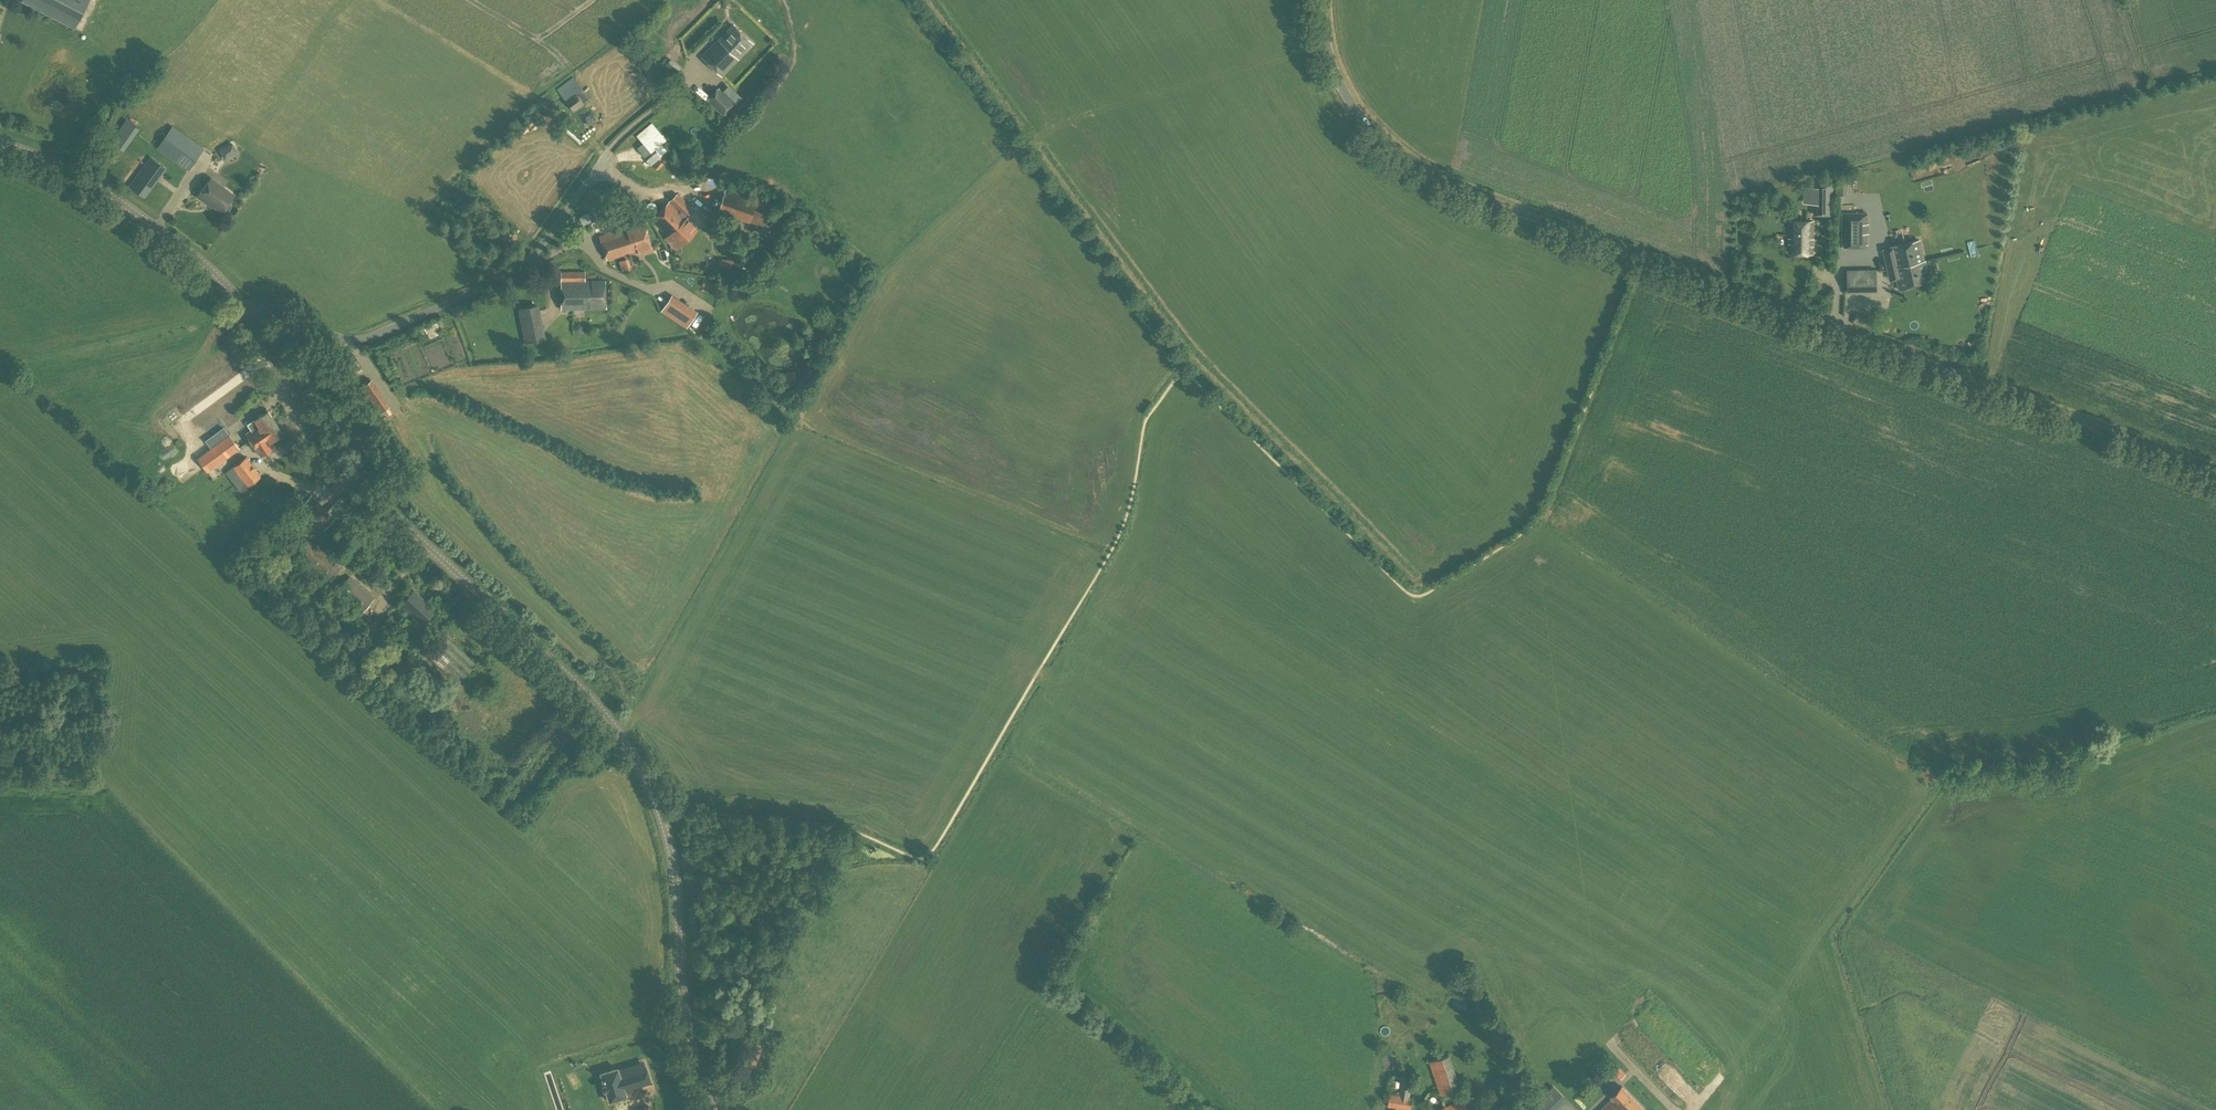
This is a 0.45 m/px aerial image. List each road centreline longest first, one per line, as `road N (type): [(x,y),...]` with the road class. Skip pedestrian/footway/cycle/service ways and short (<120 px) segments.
road 1 (unclassified): [(2215,470),(1434,184),(1376,146),(1336,92),(1323,63),(1319,0)]
road 2 (tertiary): [(723,1109),(685,1012),(667,838),(618,729),(308,435),(251,318)]
road 3 (unclassified): [(251,318),(287,300),(328,333),(363,339),(486,286),(529,260),(604,157)]
road 4 (tertiary): [(251,318),(200,258),(94,182),(0,142)]

